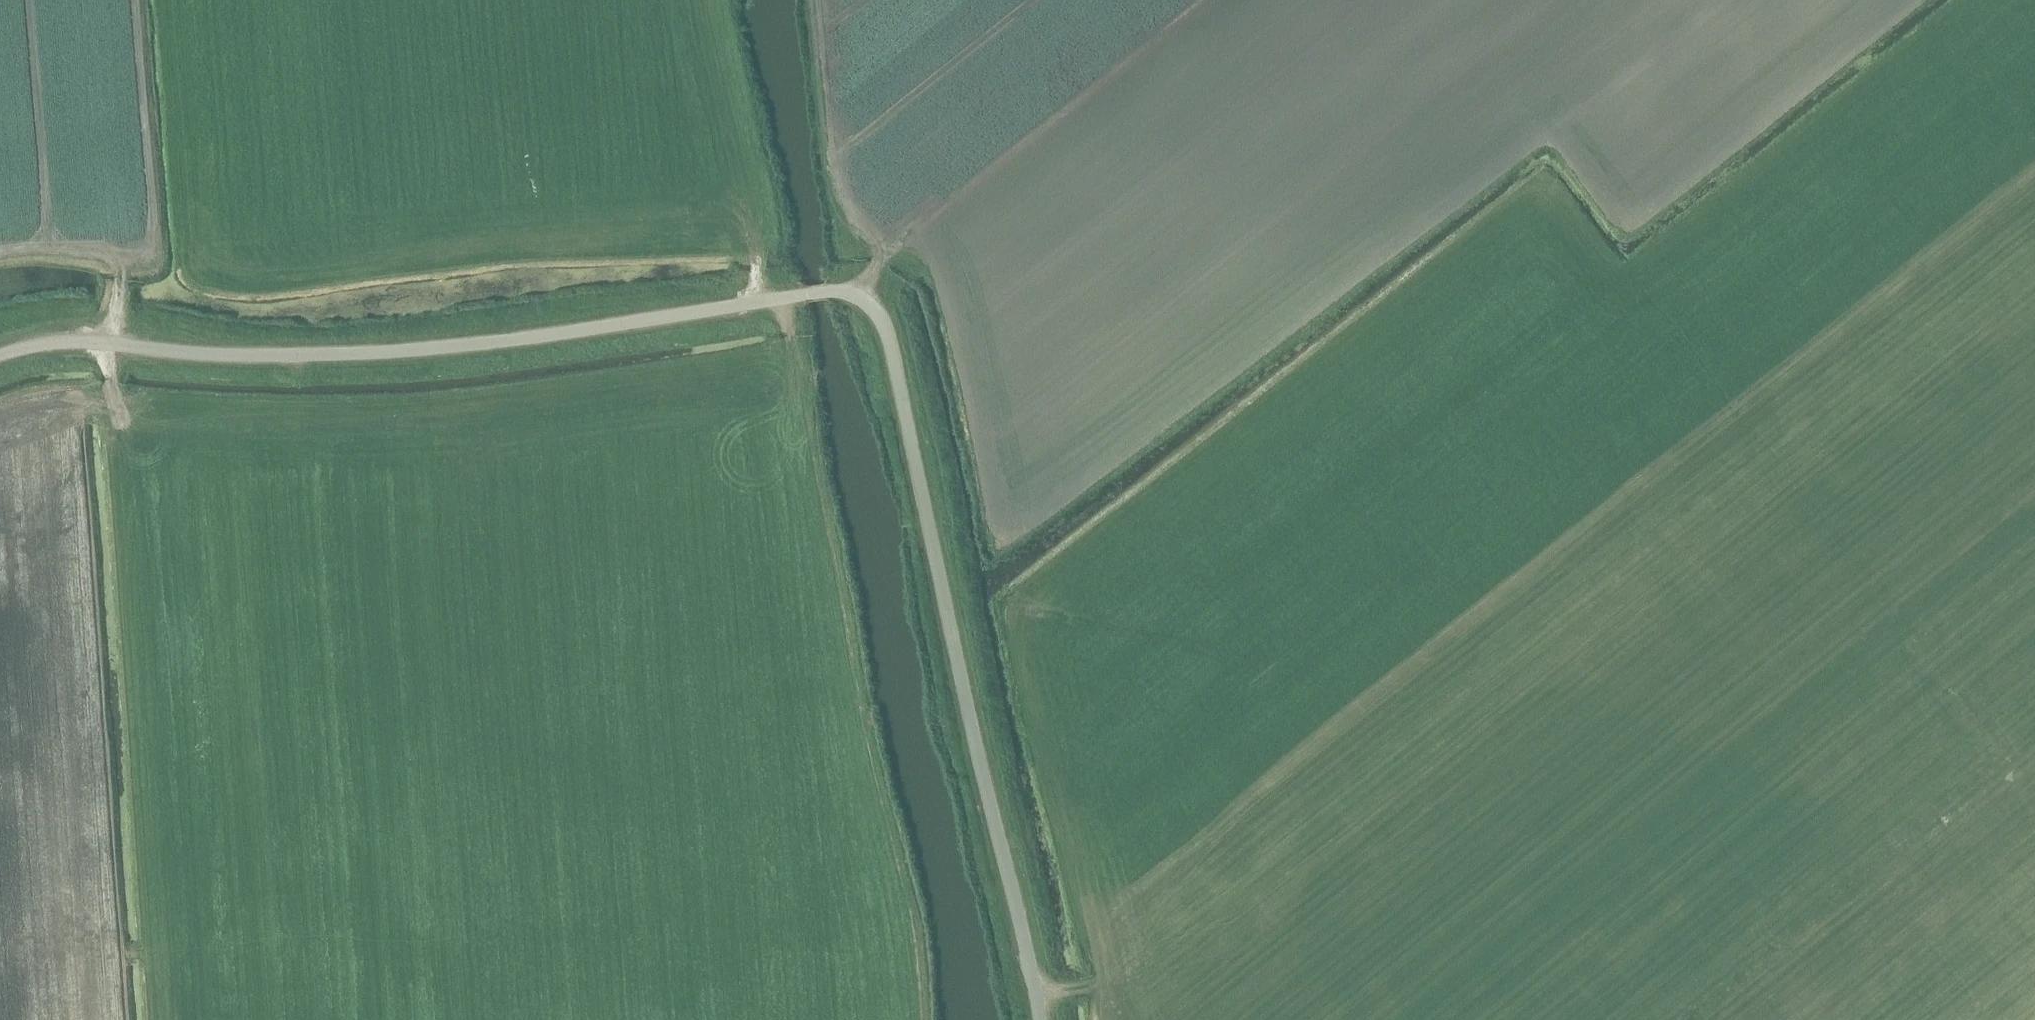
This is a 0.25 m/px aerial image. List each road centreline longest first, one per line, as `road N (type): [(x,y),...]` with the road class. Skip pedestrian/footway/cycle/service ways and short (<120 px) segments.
road 1 (unclassified): [(0,357),(77,342),(208,355),(418,352),(797,297),(863,298),(892,338),(959,675),(1041,1019)]

